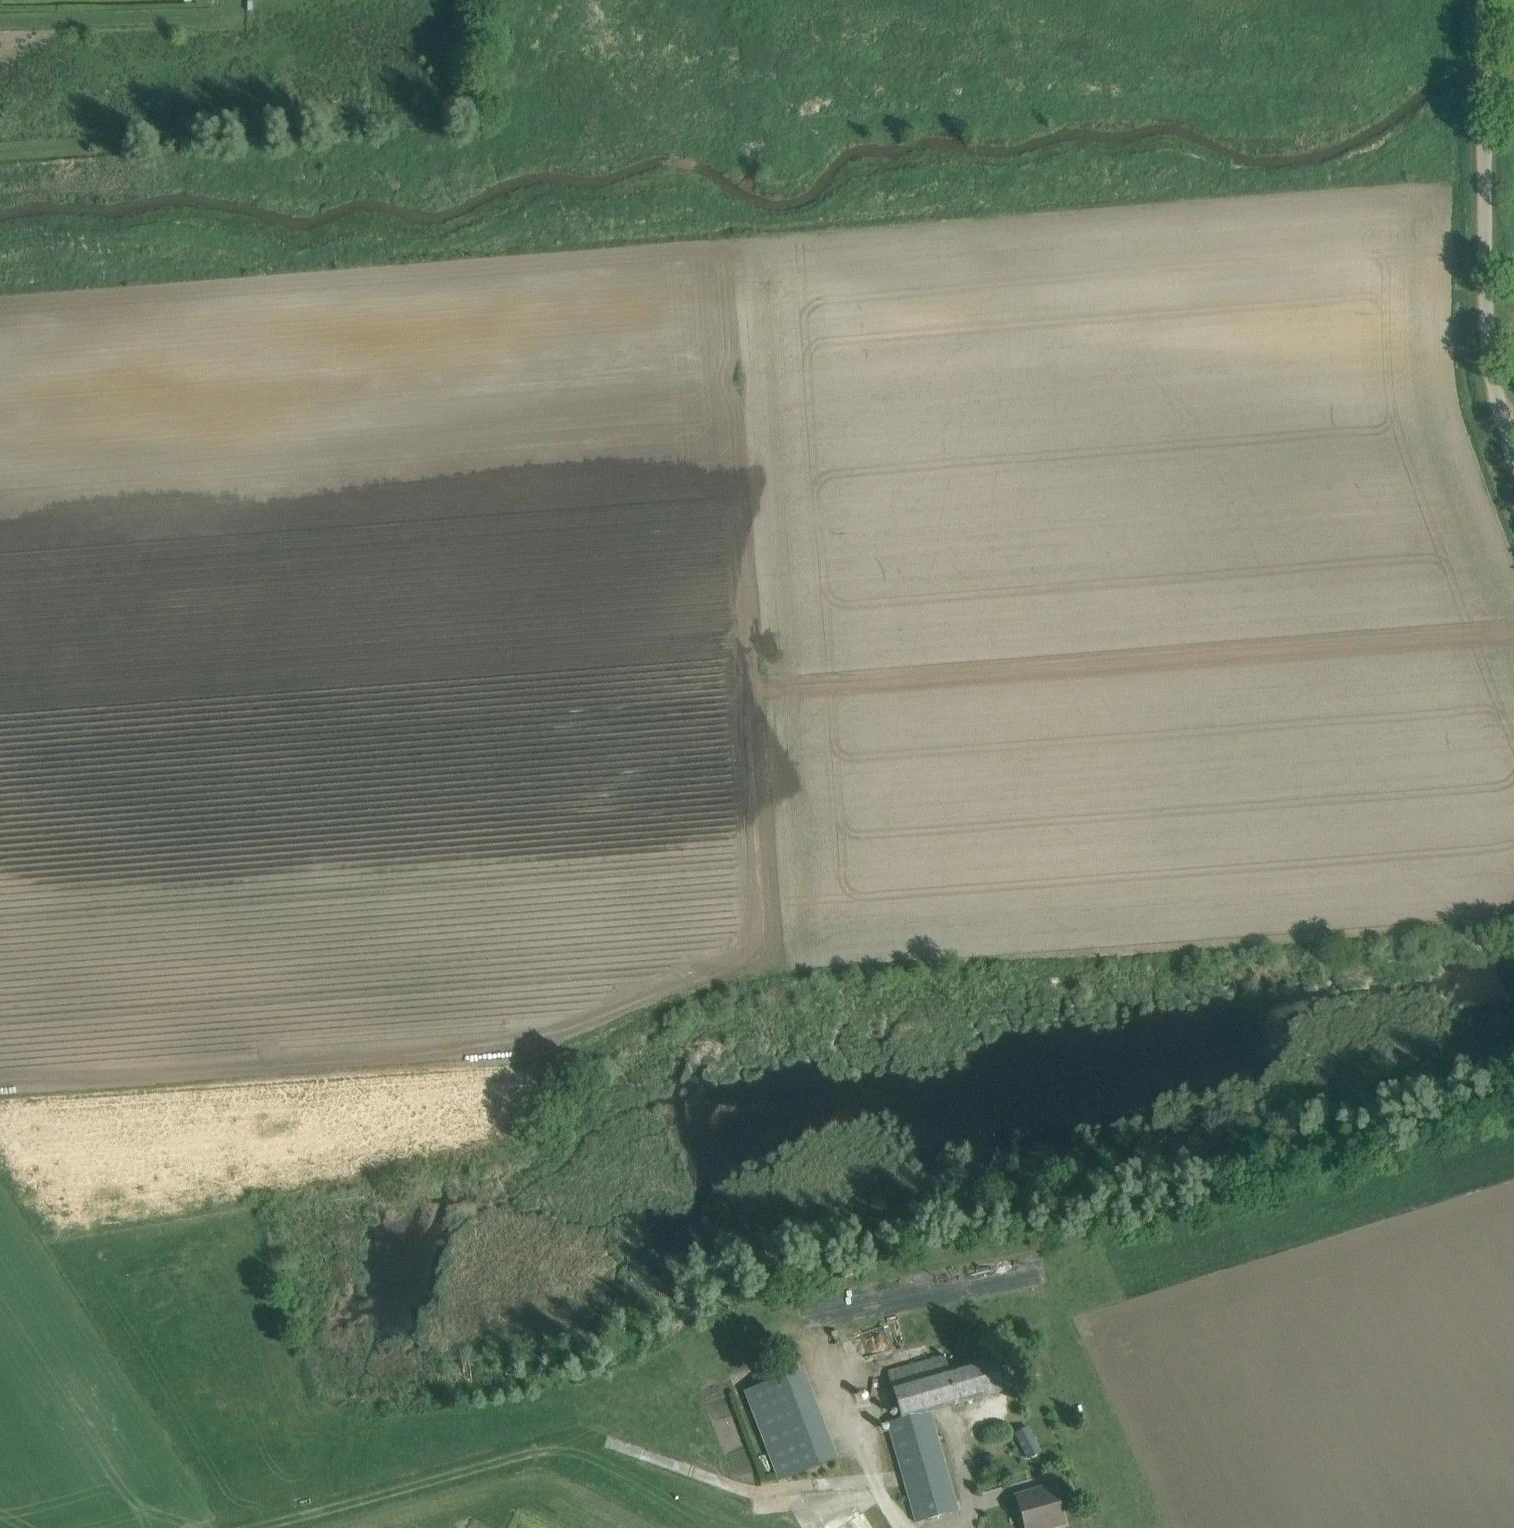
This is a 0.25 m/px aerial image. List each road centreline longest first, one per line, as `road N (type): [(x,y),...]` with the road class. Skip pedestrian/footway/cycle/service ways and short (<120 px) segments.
road 1 (unclassified): [(1513,440),(1492,308),(1488,0)]

